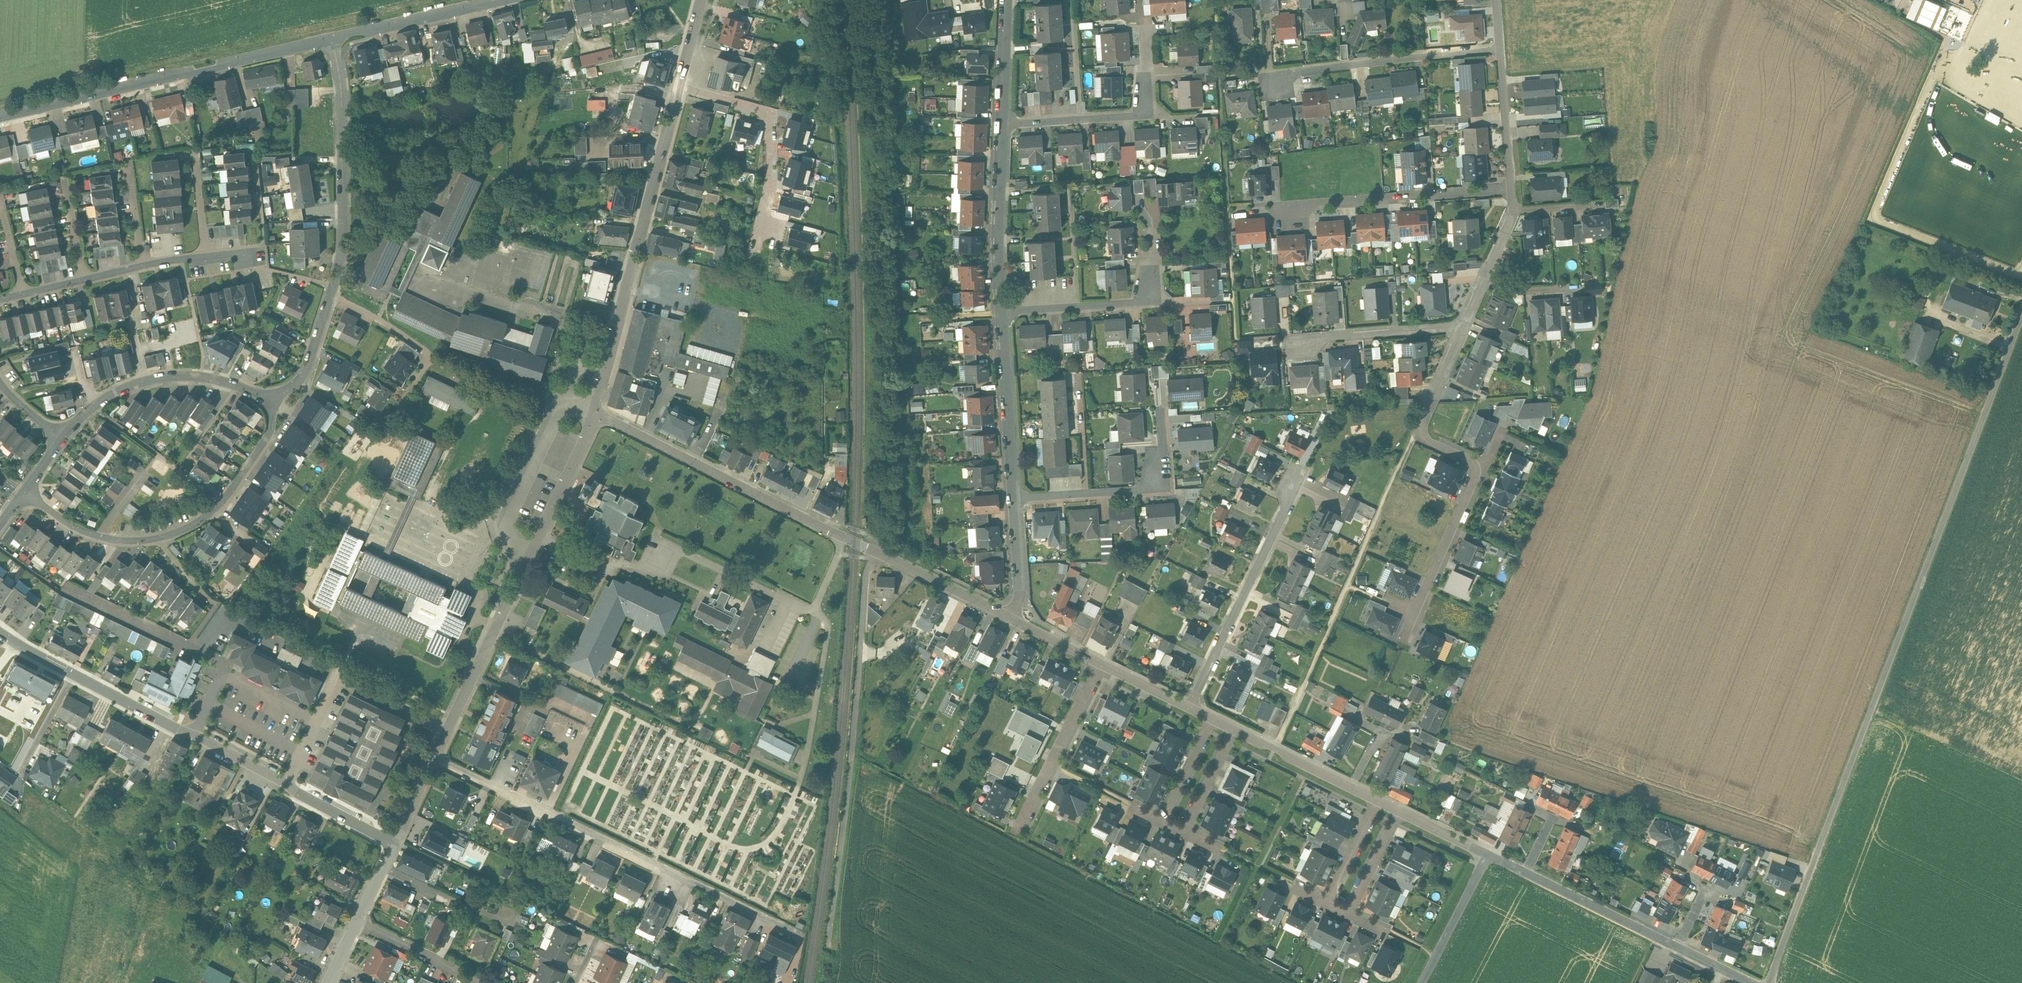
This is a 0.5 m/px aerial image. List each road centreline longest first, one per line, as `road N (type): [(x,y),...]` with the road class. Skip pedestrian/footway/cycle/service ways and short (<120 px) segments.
road 1 (unclassified): [(1767,982),(2021,310)]
road 2 (unclassified): [(594,408),(988,605)]
road 3 (residential): [(433,758),(804,937)]
road 4 (unclassified): [(594,408),(433,758)]
road 5 (residential): [(0,118),(341,37)]
road 6 (residential): [(286,408),(218,506),(175,531),(100,538),(25,492)]
road 7 (unclassified): [(680,90),(594,408)]
road 8 (residential): [(341,37),(344,238),(332,295)]
road 9 (residential): [(192,739),(225,662),(69,587)]
road 10 (residential): [(1195,709),(1300,485)]
road 11 (residential): [(392,846),(192,739)]
road 12 (residential): [(1502,50),(1296,73),(1281,85)]
road 13 (residential): [(1512,190),(1318,203),(1290,213)]
road 14 (residential): [(680,90),(772,117),(760,230)]
road 15 (residential): [(332,295),(427,351),(427,366),(386,428)]
road 16 (residential): [(100,403),(147,380),(185,375),(237,386),(286,408)]
road 17 (residential): [(1485,464),(1407,639)]
road 18 (residential): [(1105,663),(1018,832)]
road 19 (residential): [(1003,313),(1004,123)]
road 20 (residential): [(1014,500),(1003,313)]
road 21 (residential): [(1004,123),(1146,114),(1147,76)]
road 22 (residential): [(1003,313),(1142,304),(1159,267)]
road 23 (residential): [(1014,500),(1146,491),(1167,458)]
road 24 (residential): [(341,37),(507,0)]
road 25 (residential): [(1524,873),(1676,948)]
road 26 (residential): [(1463,326),(1325,336),(1305,347)]
road 27 (residential): [(1422,982),(1490,856)]
road 28 (residential): [(1512,190),(1502,50)]
road 29 (residential): [(357,922),(482,982)]
road 30 (residential): [(192,739),(72,675)]
road 31 (residential): [(1234,728),(1352,788)]
road 32 (residential): [(1004,123),(1008,0)]
road 33 (residential): [(332,295),(286,408)]

